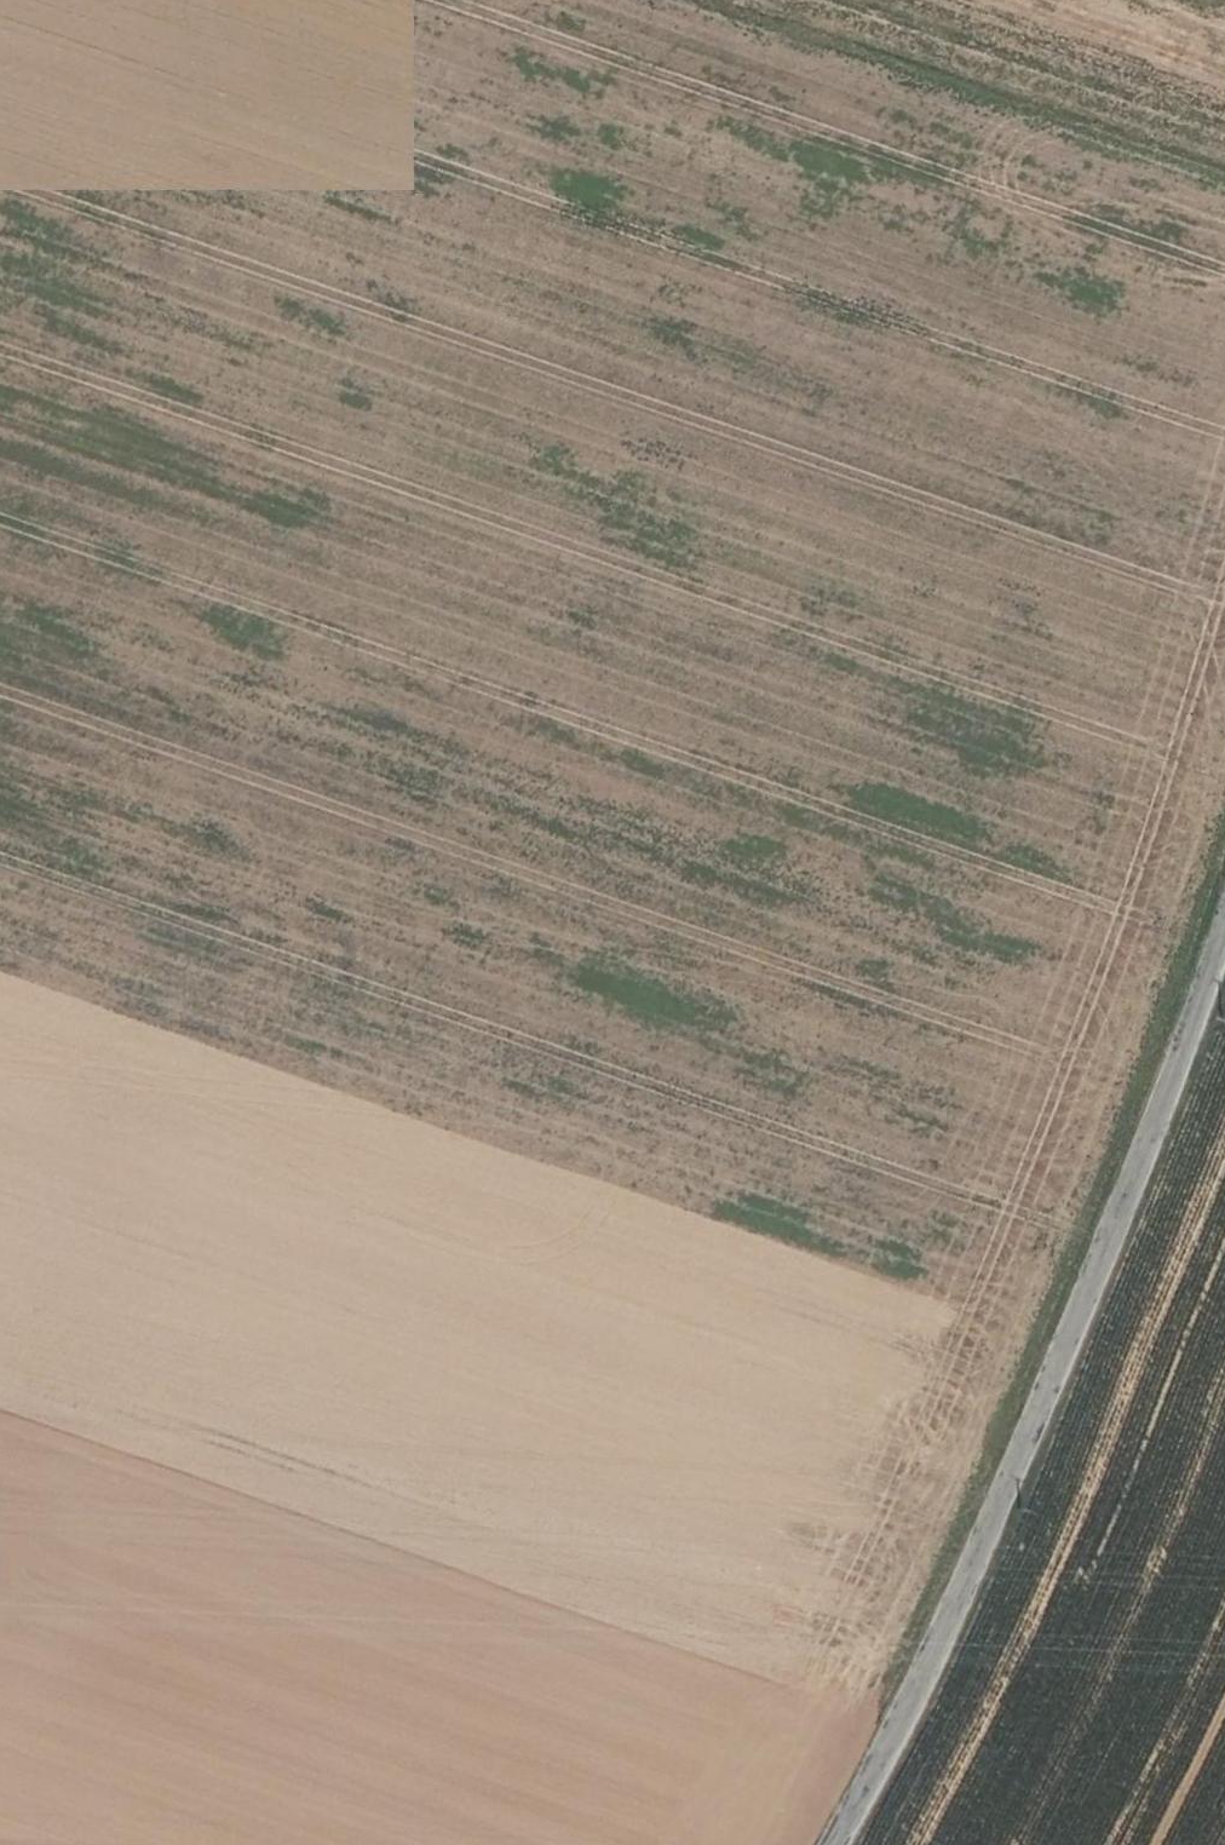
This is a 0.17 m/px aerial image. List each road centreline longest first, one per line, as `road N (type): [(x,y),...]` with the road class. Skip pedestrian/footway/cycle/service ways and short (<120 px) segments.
road 1 (unclassified): [(1224,919),(1202,996),(902,1725),(827,1844)]

